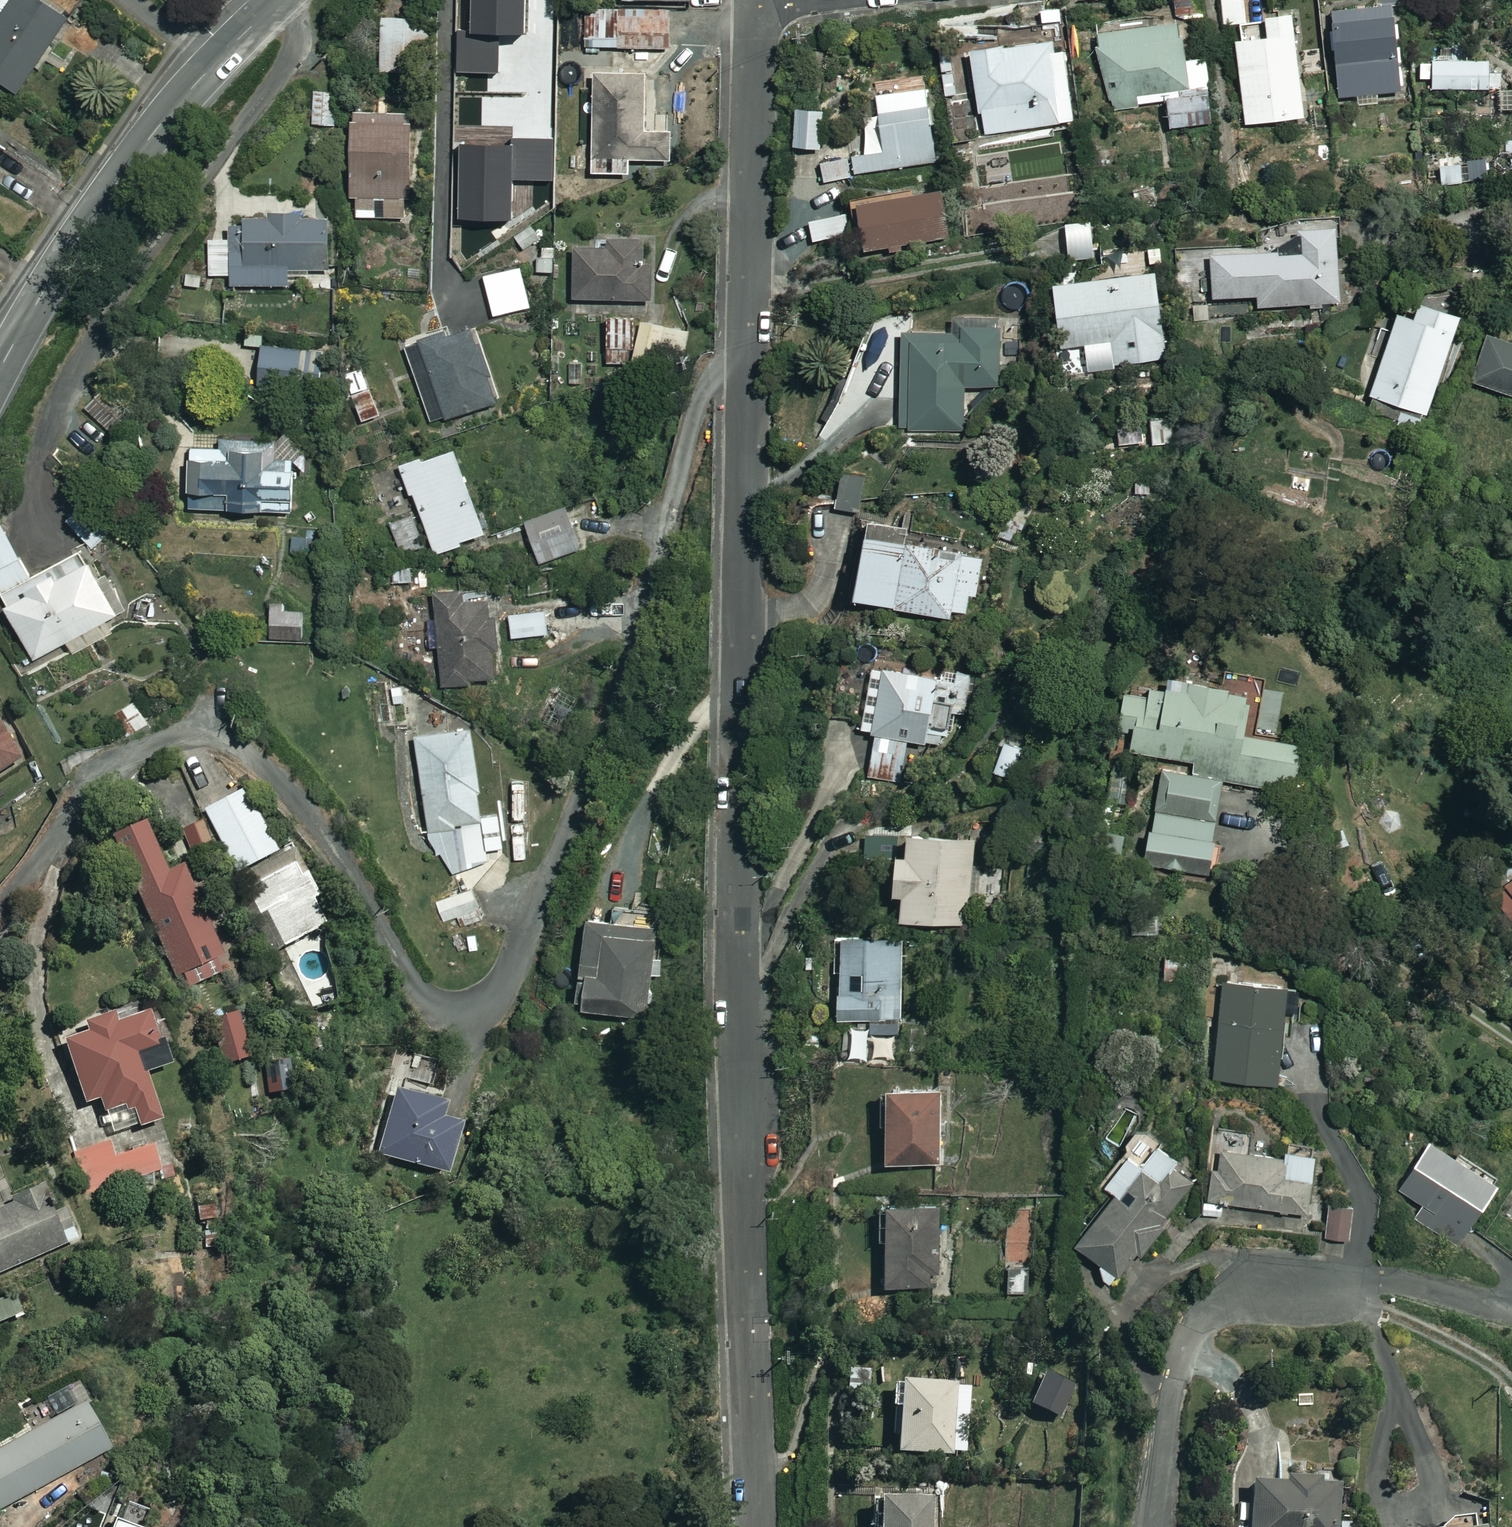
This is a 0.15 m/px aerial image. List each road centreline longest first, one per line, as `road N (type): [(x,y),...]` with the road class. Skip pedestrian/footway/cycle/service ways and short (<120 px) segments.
road 1 (residential): [(760,345),(719,368),(693,417),(637,609),(511,975),(481,1006),(458,1011),(420,999),(280,790),(229,736),(186,732),(132,755),(93,790),(0,910)]
road 2 (residential): [(745,1526),(740,1019),(760,345)]
road 3 (tertiary): [(279,0),(152,133),(88,222),(0,370)]
road 4 (residential): [(1353,1296),(1249,1292),(1193,1328),(1172,1387),(1149,1526)]
road 5 (residential): [(760,345),(764,0)]

